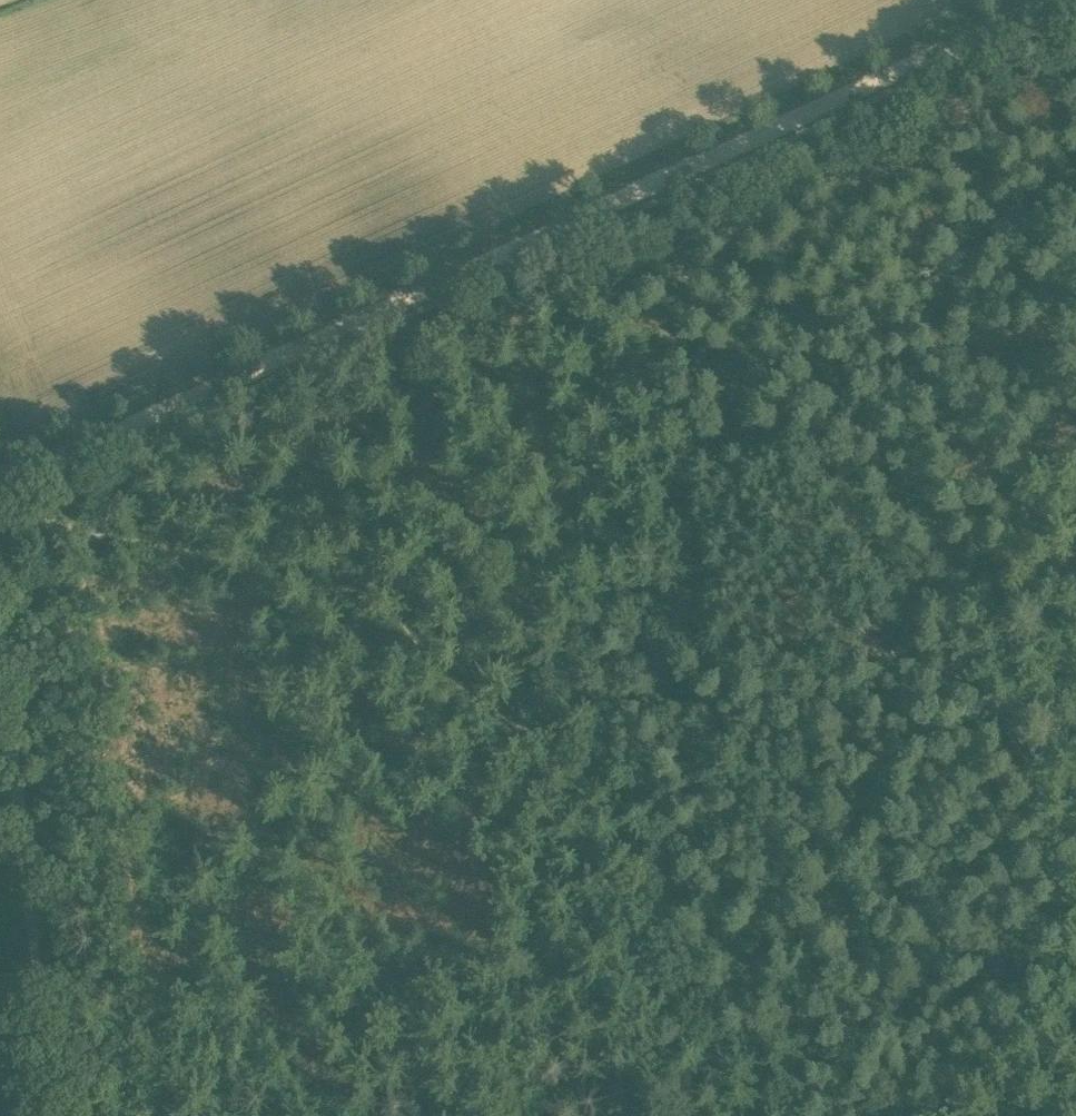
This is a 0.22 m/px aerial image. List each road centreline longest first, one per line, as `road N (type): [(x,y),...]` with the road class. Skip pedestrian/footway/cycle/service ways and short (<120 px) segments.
road 1 (track): [(0,489),(1050,0)]
road 2 (track): [(54,1115),(0,691)]

